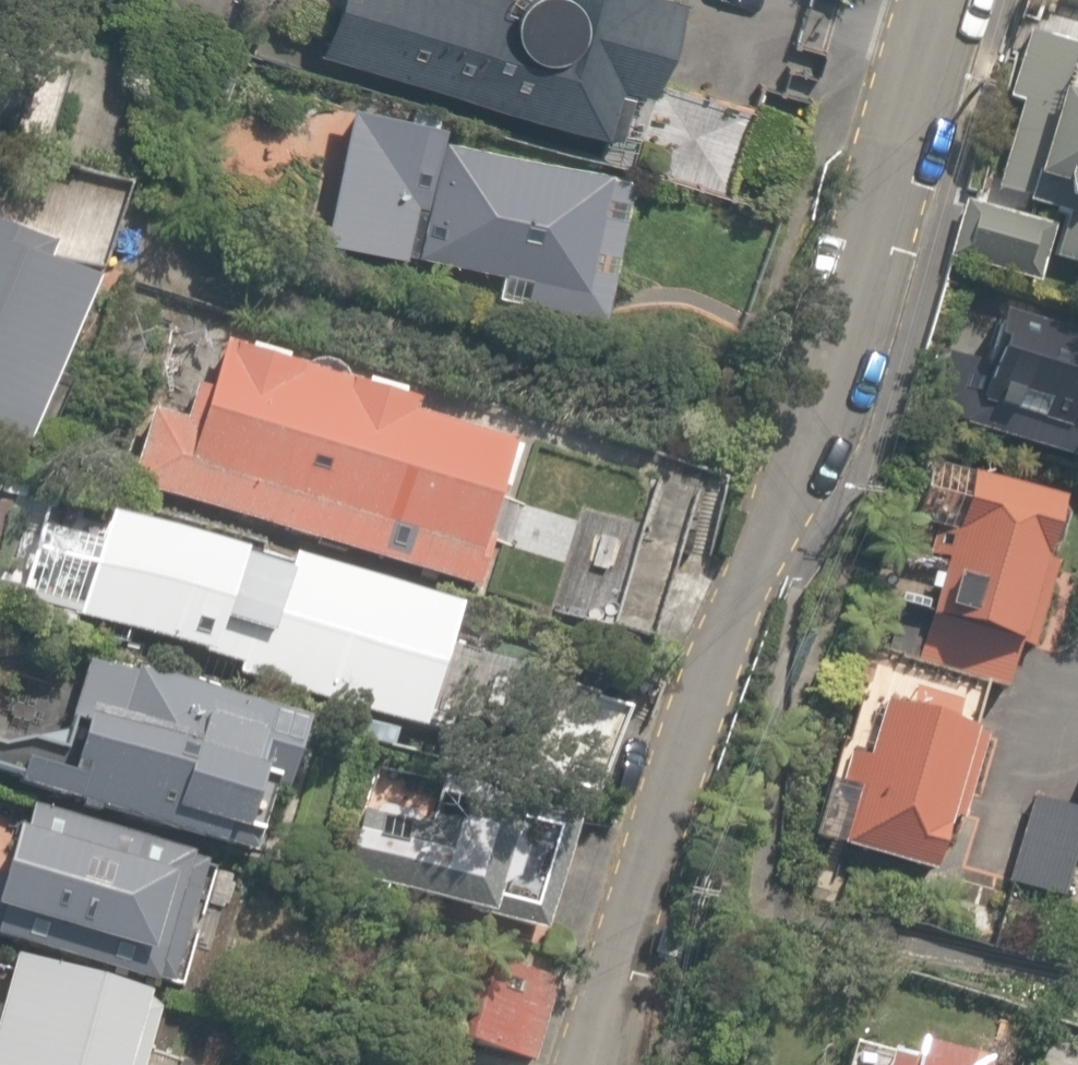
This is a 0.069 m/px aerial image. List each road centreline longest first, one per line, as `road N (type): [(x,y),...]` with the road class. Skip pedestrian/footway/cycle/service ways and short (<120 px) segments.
road 1 (residential): [(583,1064),(817,398),(933,0)]

